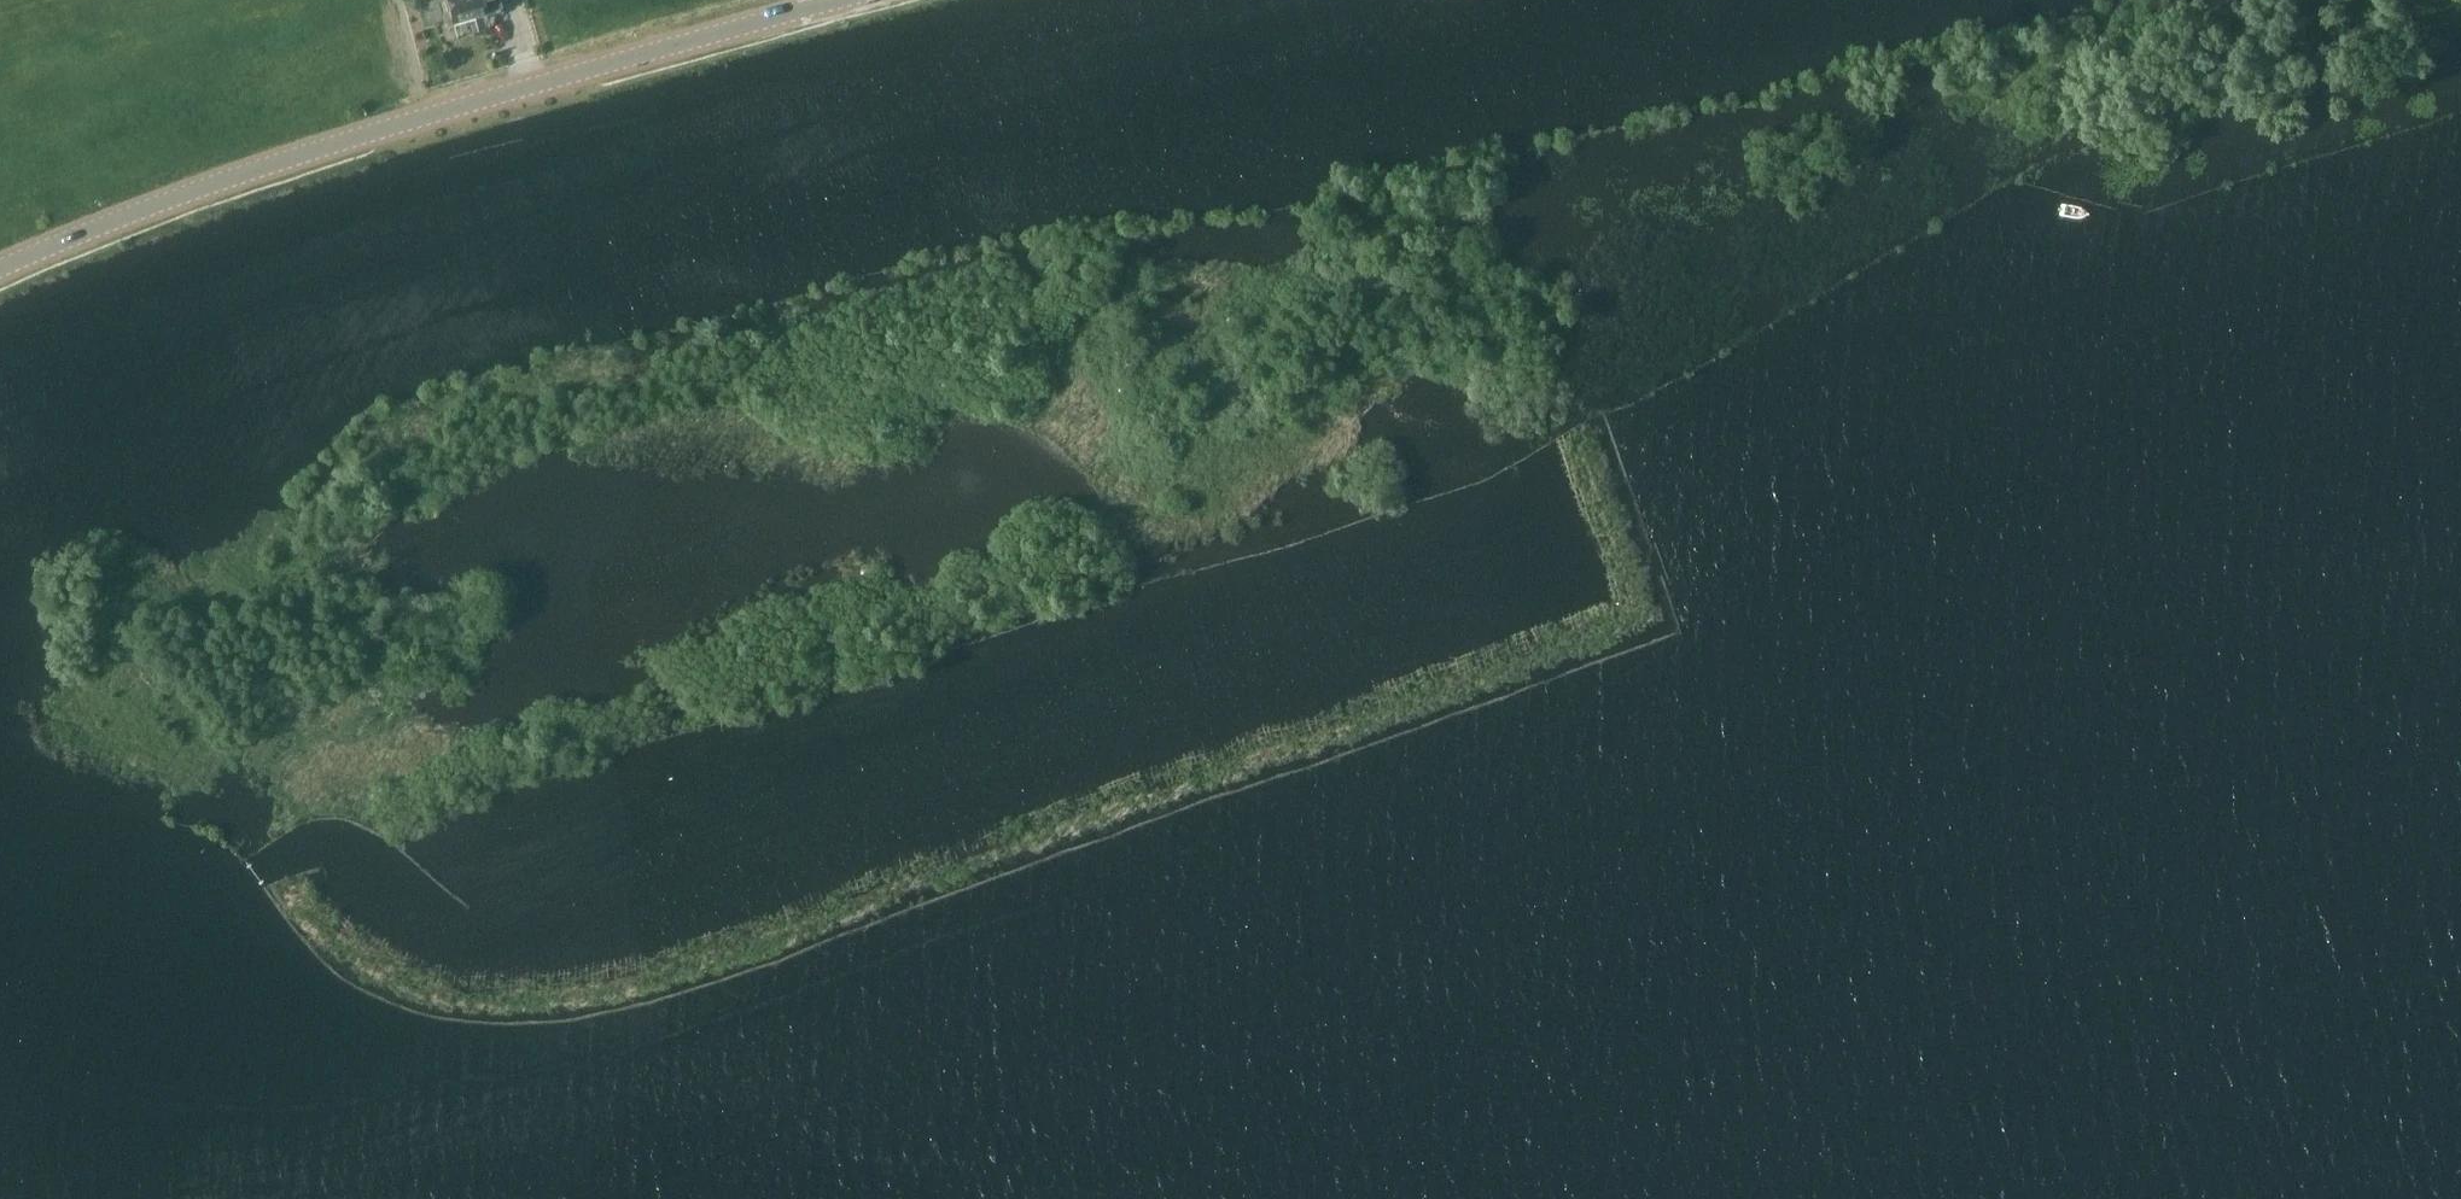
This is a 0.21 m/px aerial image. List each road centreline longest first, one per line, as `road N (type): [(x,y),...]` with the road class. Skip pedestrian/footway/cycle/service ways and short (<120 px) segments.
road 1 (tertiary): [(0,273),(164,205),(352,142),(851,0)]

